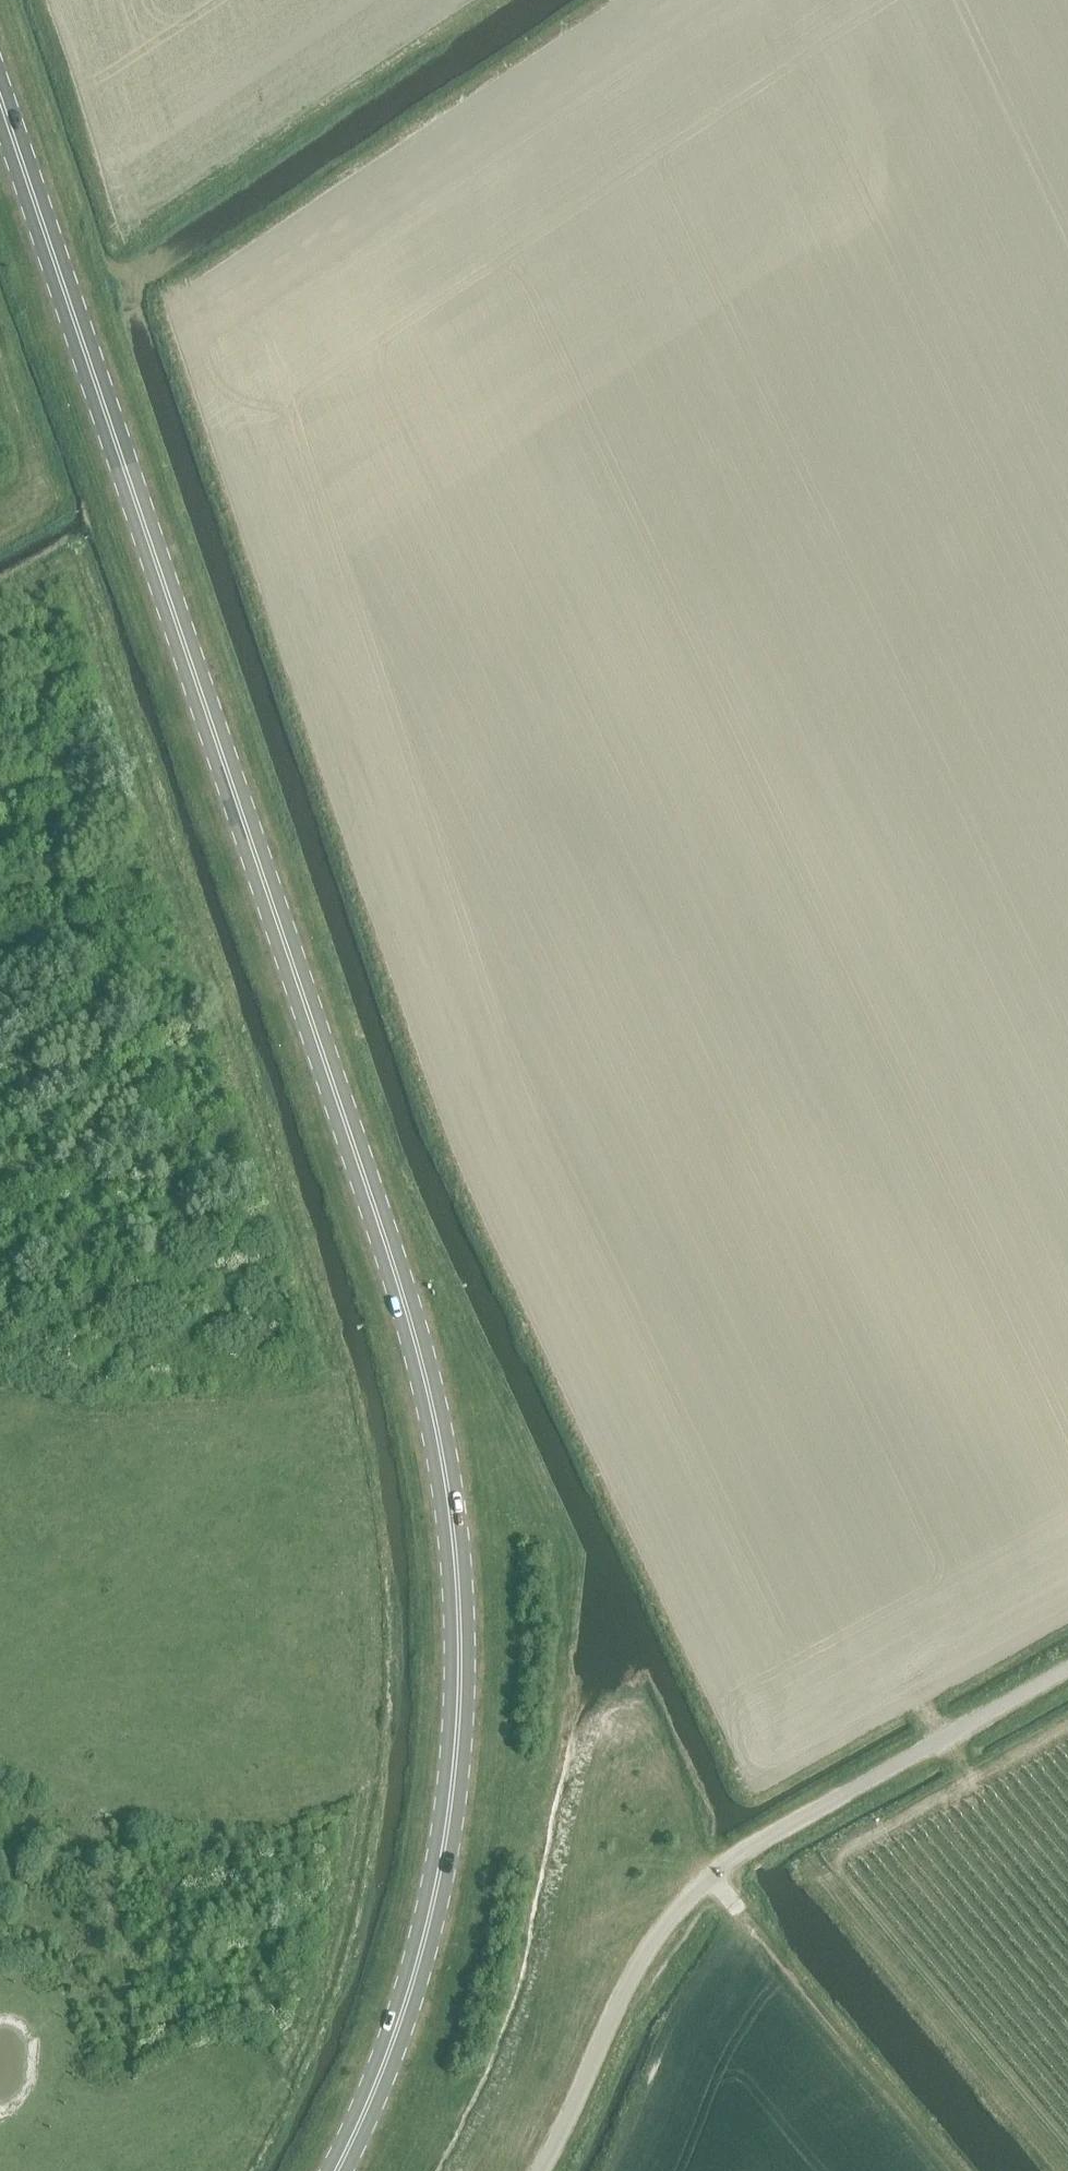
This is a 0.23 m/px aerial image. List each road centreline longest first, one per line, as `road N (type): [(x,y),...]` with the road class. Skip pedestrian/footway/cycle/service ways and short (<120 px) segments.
road 1 (secondary): [(331,2170),(411,1972),(438,1856),(451,1555),(438,1458),(410,1336),(0,102)]
road 2 (unclassified): [(540,2170),(638,1968),(676,1915),(728,1864),(1067,1669)]

